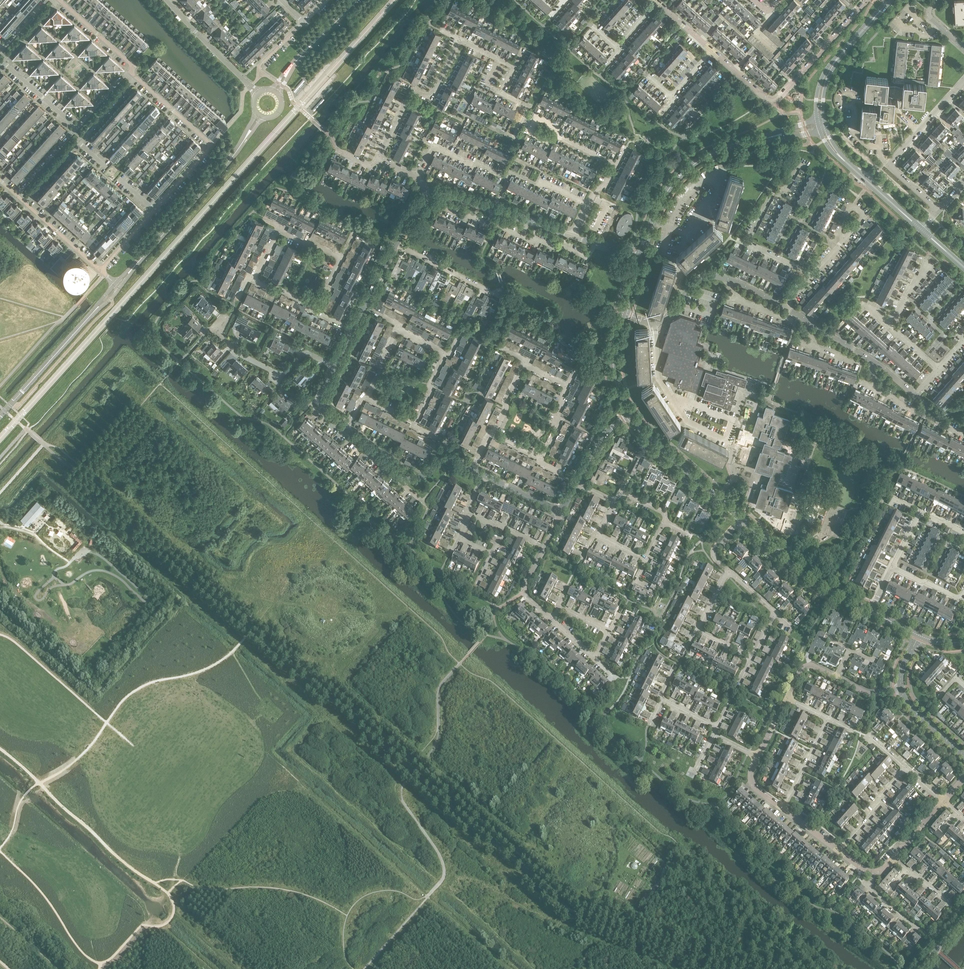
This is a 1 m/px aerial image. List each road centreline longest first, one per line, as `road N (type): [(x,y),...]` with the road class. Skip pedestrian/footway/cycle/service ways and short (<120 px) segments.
road 1 (tertiary): [(822,125),(723,149),(694,164),(662,200),(641,257)]
road 2 (residential): [(864,0),(774,101),(712,51)]
road 3 (secondary): [(134,267),(259,115)]
road 4 (residential): [(939,210),(889,165),(963,81)]
road 5 (residential): [(813,274),(747,243),(800,163)]
road 6 (tertiary): [(741,518),(804,575),(871,611)]
road 7 (residential): [(378,160),(413,90),(431,94),(459,40)]
road 8 (tertiary): [(628,413),(741,518)]
road 9 (tertiary): [(822,125),(828,72),(890,0)]
road 10 (tertiary): [(920,229),(839,155),(822,125)]
road 11 (secondary): [(0,416),(93,312)]
road 12 (residential): [(256,94),(167,0)]
road 13 (residential): [(673,401),(697,427),(727,439),(733,421),(695,404)]
road 14 (residential): [(415,419),(446,354),(398,329)]
road 15 (secondary): [(275,91),(359,0)]
road 16 (residential): [(550,619),(525,587),(561,513)]
road 17 (residential): [(503,299),(395,245)]

